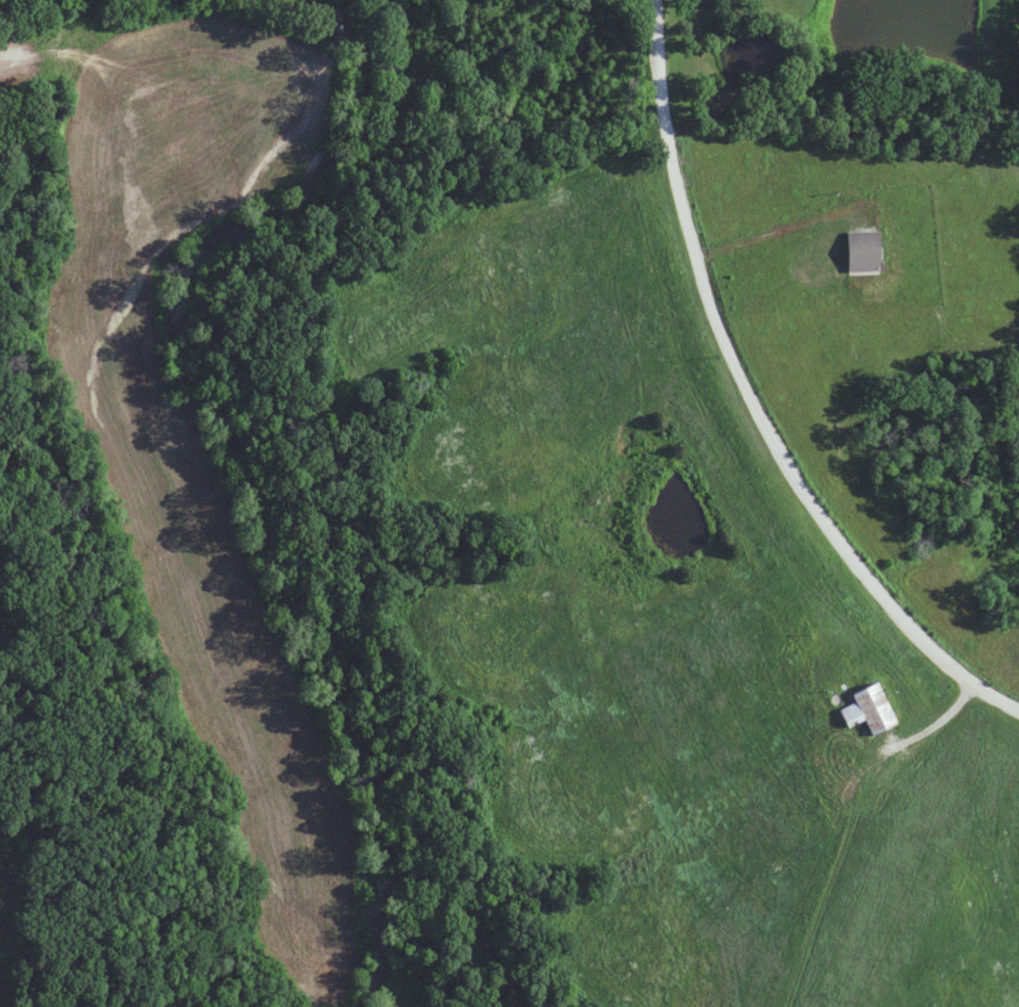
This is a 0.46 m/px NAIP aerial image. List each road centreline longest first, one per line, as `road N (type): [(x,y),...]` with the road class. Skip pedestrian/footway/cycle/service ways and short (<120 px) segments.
road 1 (residential): [(1018,722),(912,666),(796,544),(724,393),(667,0)]

